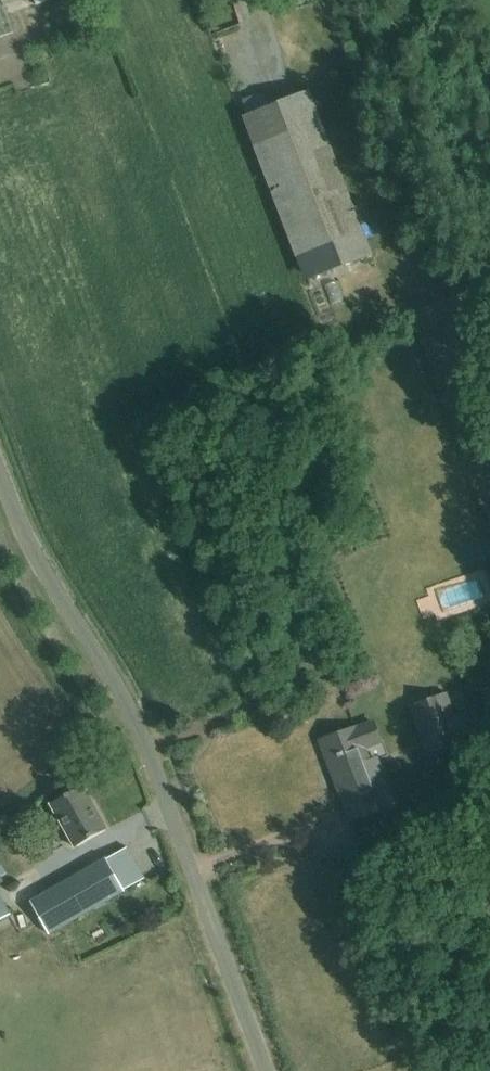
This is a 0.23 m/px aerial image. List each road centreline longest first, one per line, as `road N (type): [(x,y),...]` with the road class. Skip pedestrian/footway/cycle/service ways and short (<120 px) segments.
road 1 (unclassified): [(273,1070),(155,748),(114,675),(46,586),(0,486)]

